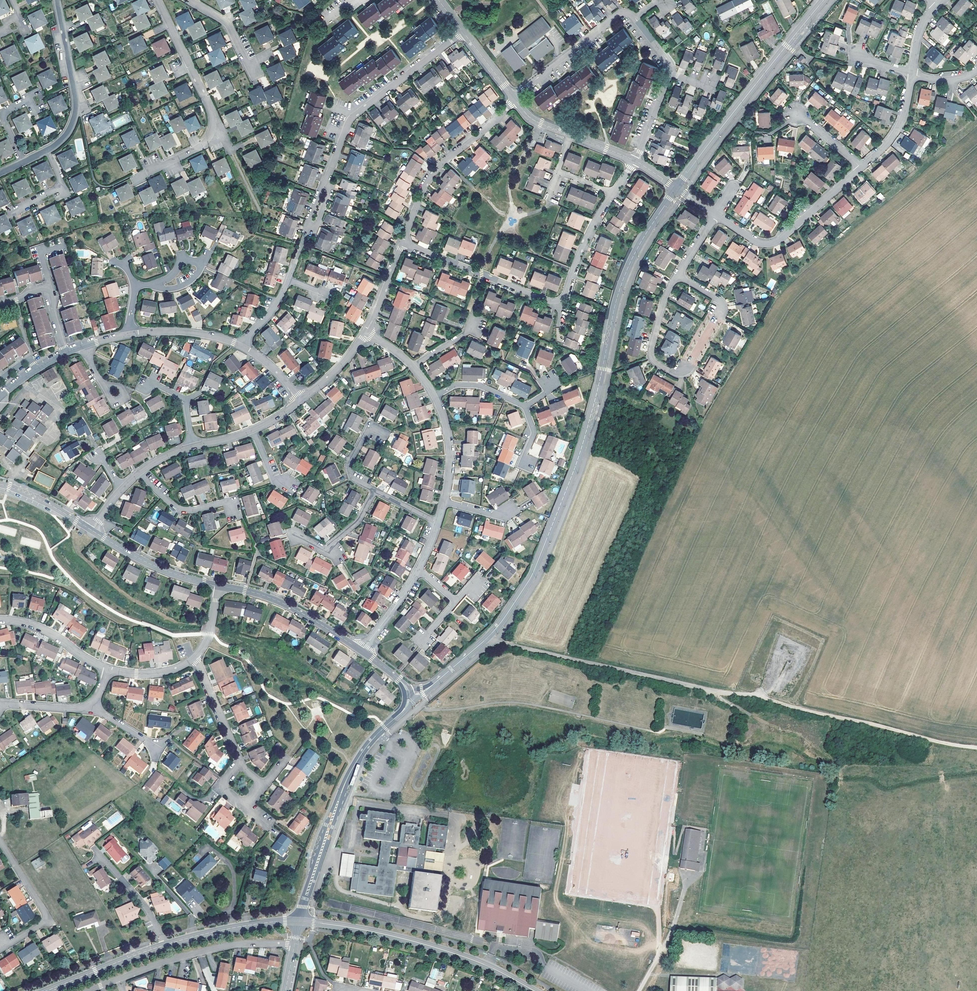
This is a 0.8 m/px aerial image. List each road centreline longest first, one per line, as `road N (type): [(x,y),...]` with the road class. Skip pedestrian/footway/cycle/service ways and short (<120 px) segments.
road 1 (tertiary): [(430,687),(490,635),(535,568),(586,435),(623,281),(677,188)]
road 2 (track): [(976,747),(490,635)]
road 3 (residential): [(613,193),(559,301),(403,243)]
road 4 (tertiary): [(300,921),(348,776),(409,697)]
road 5 (secondary): [(300,921),(443,950),(534,990)]
road 6 (tertiary): [(677,188),(824,0)]
road 7 (residential): [(0,173),(57,144),(75,114),(57,0)]
road 8 (residential): [(325,186),(351,119),(463,32)]
road 9 (residential): [(88,990),(214,948),(294,946)]
road 10 (residential): [(157,0),(213,122),(204,144),(162,165)]
road 11 (residential): [(403,243),(434,172),(516,101)]
road 12 (residential): [(716,215),(757,242),(775,243),(861,168)]
road 13 (residential): [(219,586),(289,606),(362,651)]
road 14 (residential): [(513,96),(615,17),(634,17)]
road 15 (residential): [(0,840),(46,920),(1,942)]
road 16 (residential): [(91,530),(168,571),(219,586)]
road 17 (secondary): [(300,921),(166,945)]
road 18 (secondary): [(166,945),(46,990)]
road 19 (residential): [(0,619),(44,630),(108,669)]
road 20 (residential): [(193,658),(240,768)]
road 21 (residential): [(678,276),(652,355),(683,370)]

